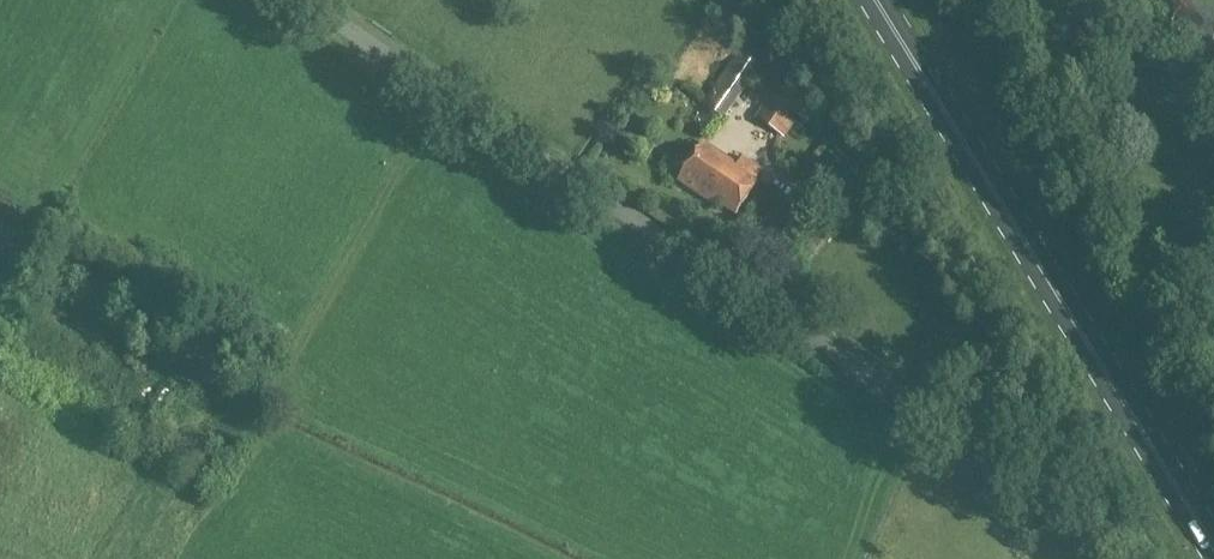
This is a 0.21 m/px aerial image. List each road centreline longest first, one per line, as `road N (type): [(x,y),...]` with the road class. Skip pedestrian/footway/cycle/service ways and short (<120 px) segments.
road 1 (unclassified): [(1091,558),(1009,466),(302,0)]
road 2 (primary): [(1213,550),(875,0)]
road 3 (track): [(442,94),(232,442),(192,488)]

